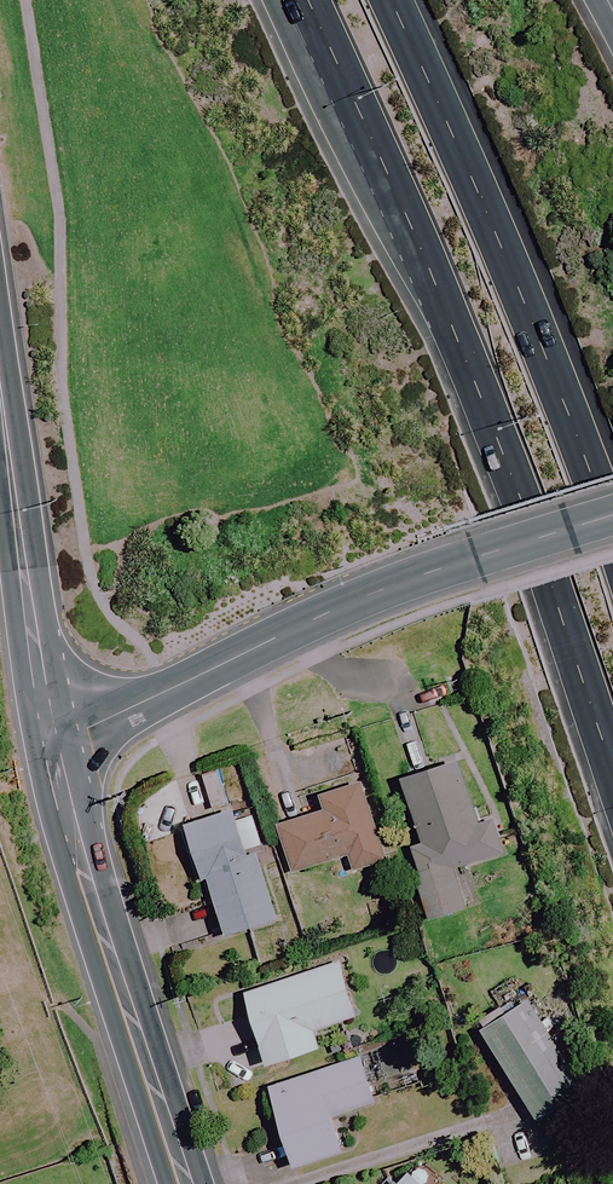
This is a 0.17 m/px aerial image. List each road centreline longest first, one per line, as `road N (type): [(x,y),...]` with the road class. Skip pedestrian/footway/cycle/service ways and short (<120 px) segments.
road 1 (primary): [(612,773),(403,210),(322,32)]
road 2 (tertiary): [(612,515),(334,610),(54,746)]
road 3 (primary): [(391,0),(461,151),(612,536)]
road 4 (tertiary): [(186,1183),(90,891),(54,746)]
road 5 (tertiary): [(54,746),(0,364)]

